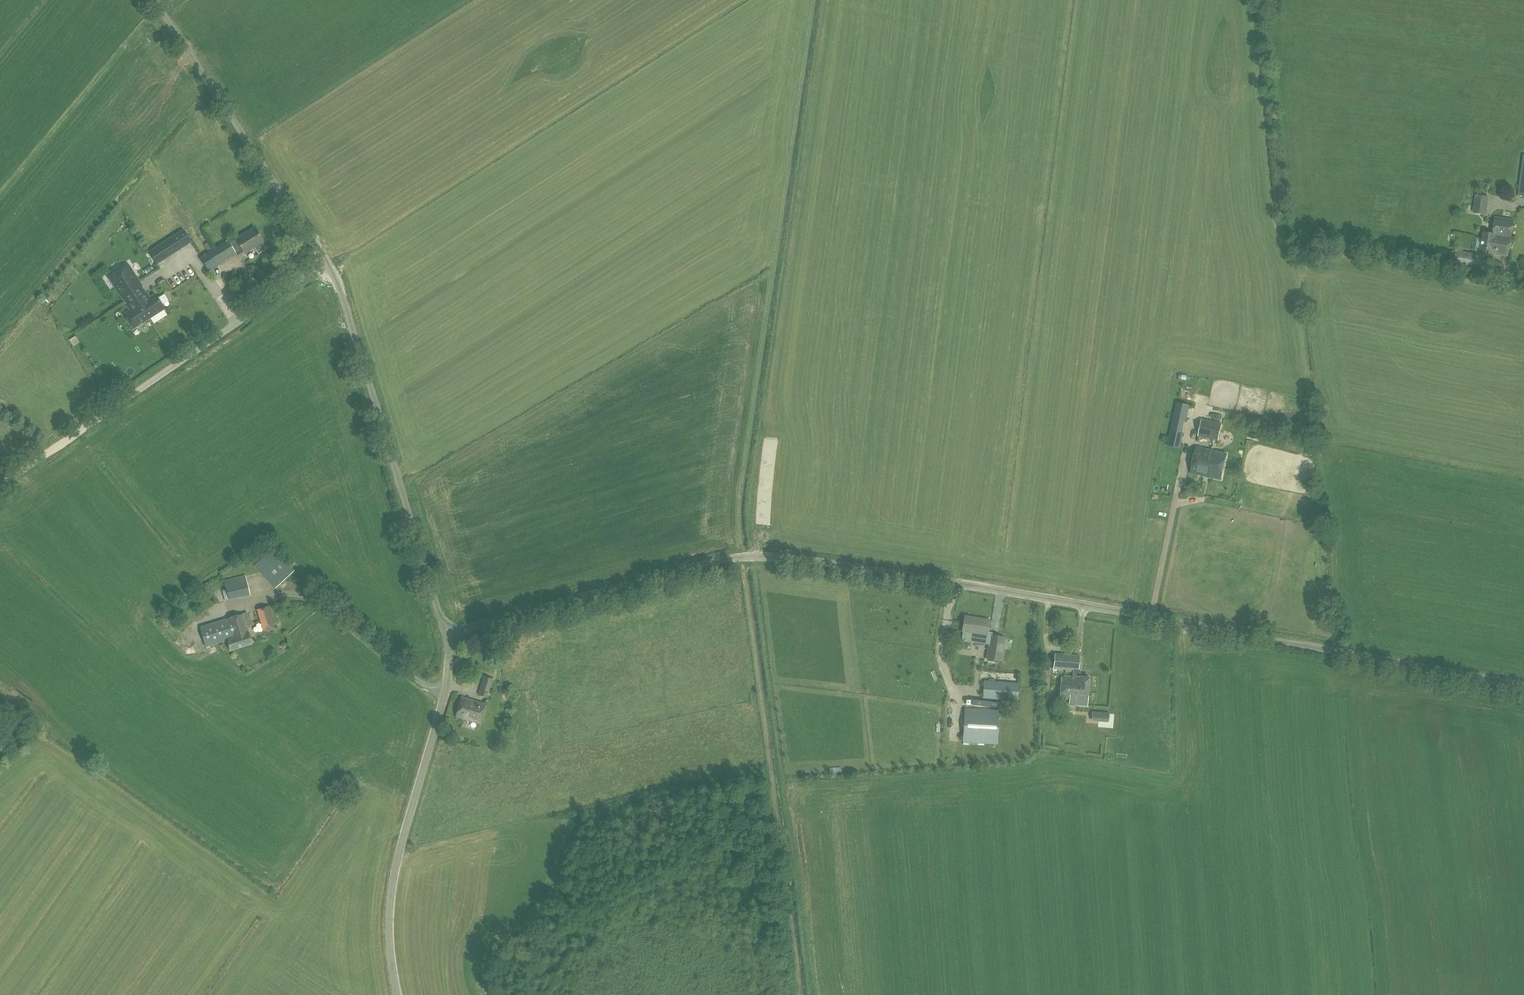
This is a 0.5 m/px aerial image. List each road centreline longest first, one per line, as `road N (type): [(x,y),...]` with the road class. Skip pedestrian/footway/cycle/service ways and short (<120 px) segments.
road 1 (unclassified): [(1523,685),(792,557),(697,564),(446,631)]
road 2 (unclassified): [(446,631),(334,275),(154,0)]
road 3 (track): [(0,485),(325,260)]
road 4 (unclassified): [(398,994),(390,904),(448,680),(446,631)]

